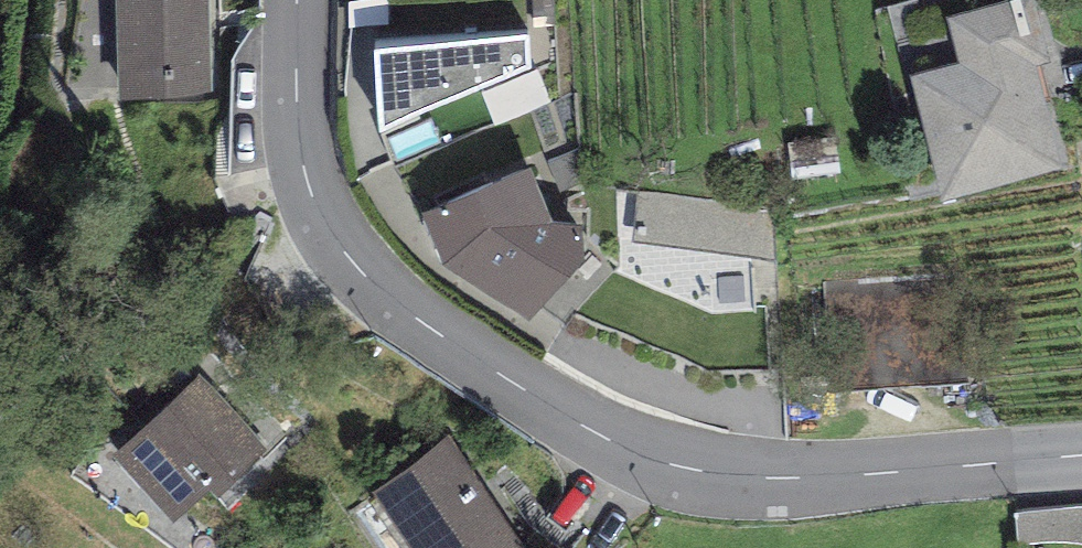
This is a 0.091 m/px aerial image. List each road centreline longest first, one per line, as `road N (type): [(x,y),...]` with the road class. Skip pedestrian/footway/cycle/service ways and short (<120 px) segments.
road 1 (tertiary): [(1081,456),(743,479),(656,461),(541,403),(382,295),(332,235),(299,147),(299,0)]

